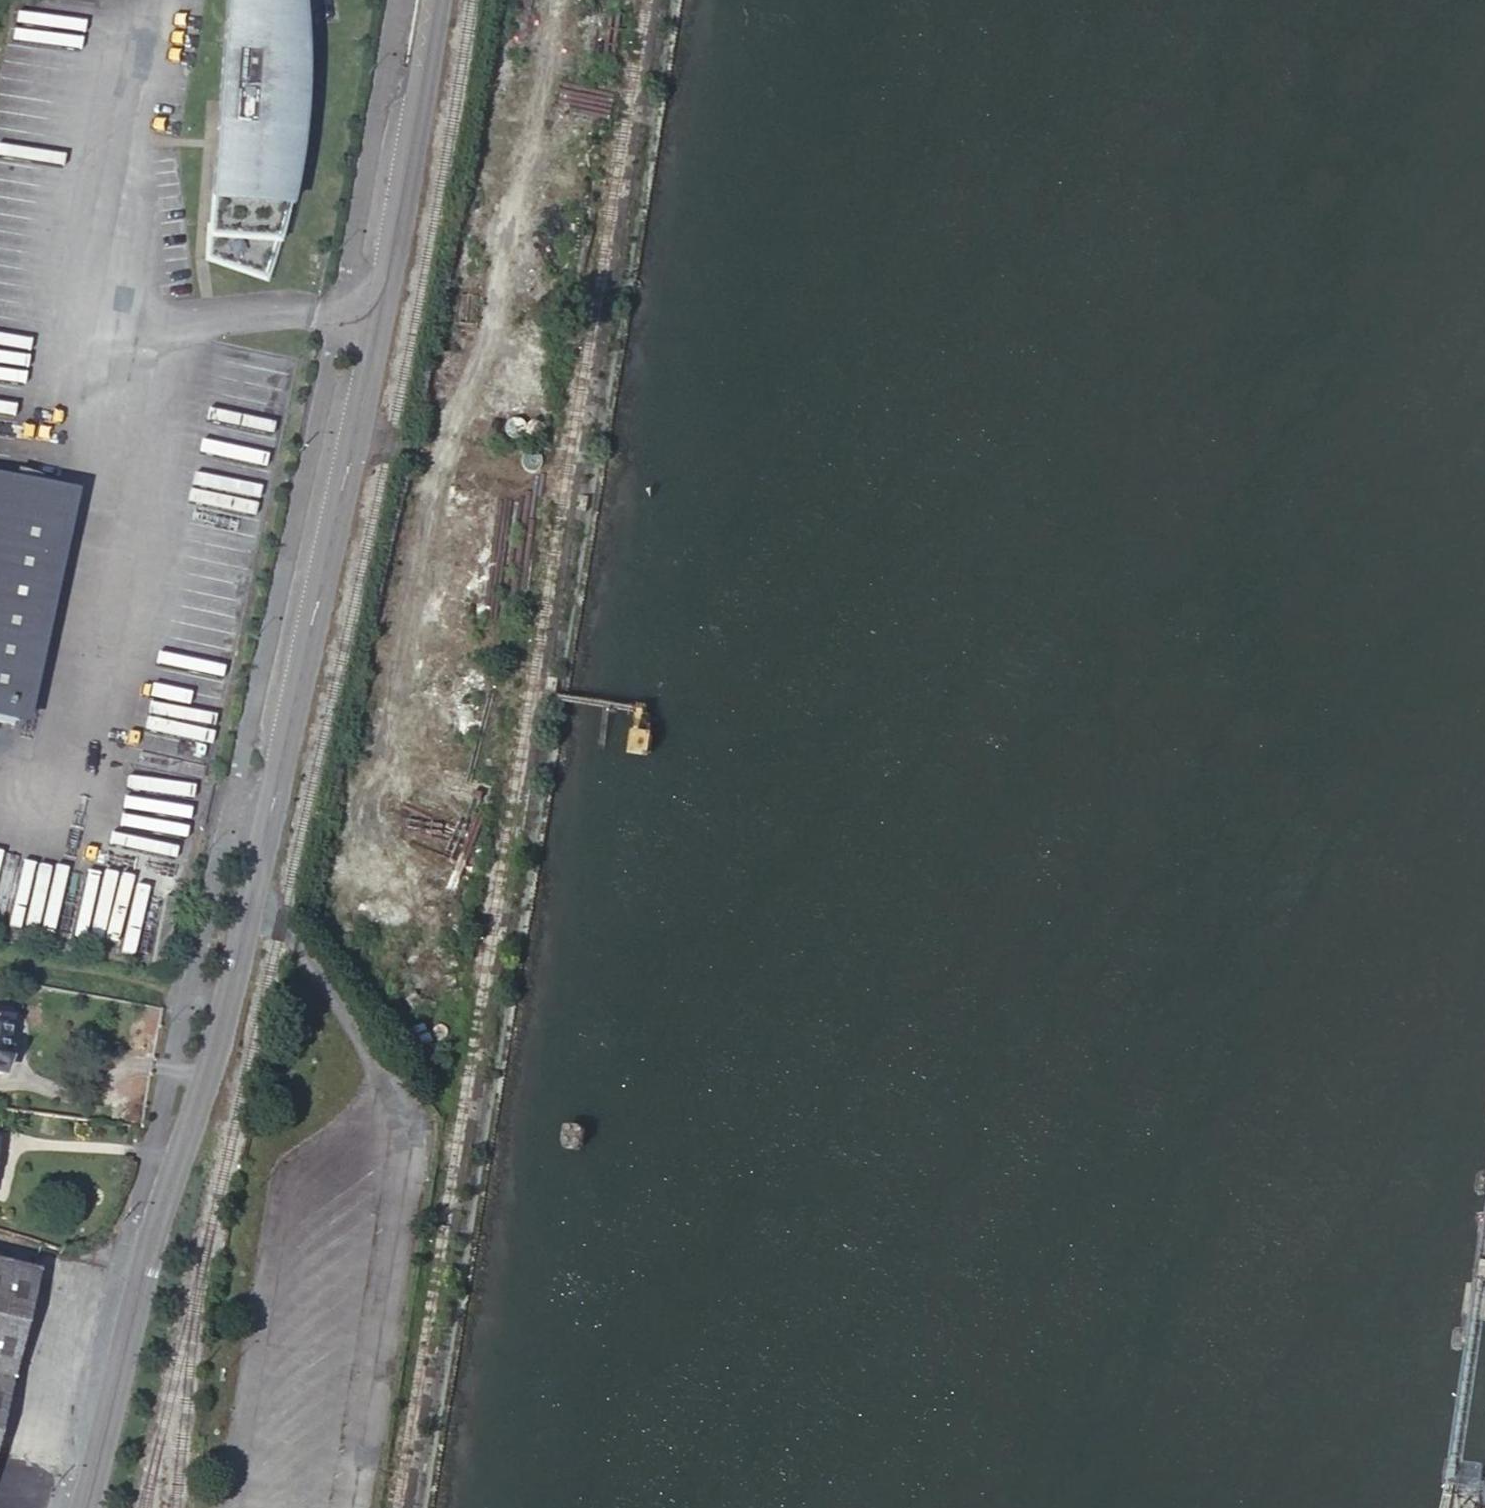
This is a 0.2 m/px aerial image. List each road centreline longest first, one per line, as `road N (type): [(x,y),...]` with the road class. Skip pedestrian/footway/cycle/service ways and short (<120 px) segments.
road 1 (secondary): [(438,0),(349,465),(250,907),(83,1507)]

